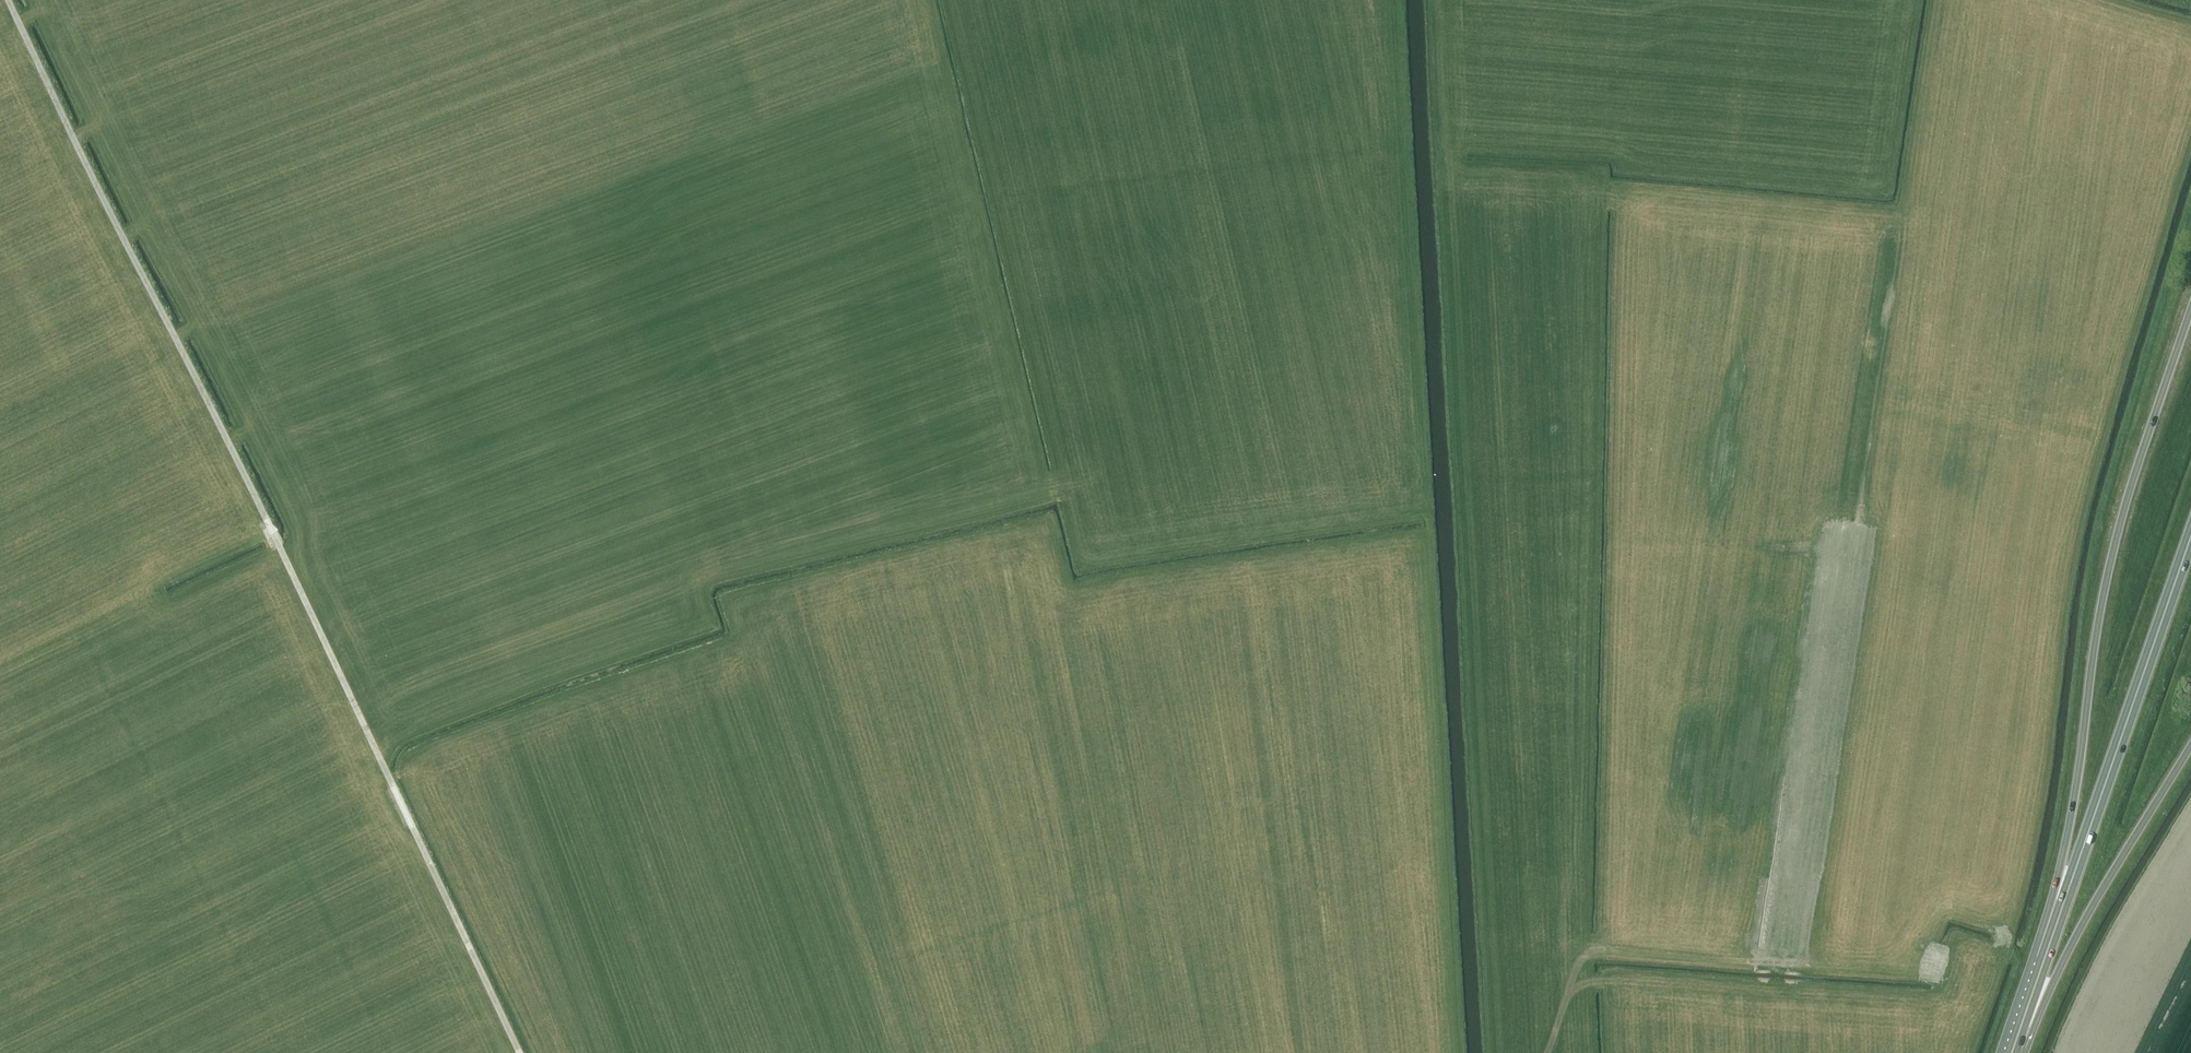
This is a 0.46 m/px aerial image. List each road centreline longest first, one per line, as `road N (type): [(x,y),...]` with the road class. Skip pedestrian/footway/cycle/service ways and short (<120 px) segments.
road 1 (trunk): [(2190,310),(2101,603),(2045,959)]
road 2 (trunk): [(2045,959),(2190,538)]
road 3 (trunk): [(2015,1045),(2190,742)]

